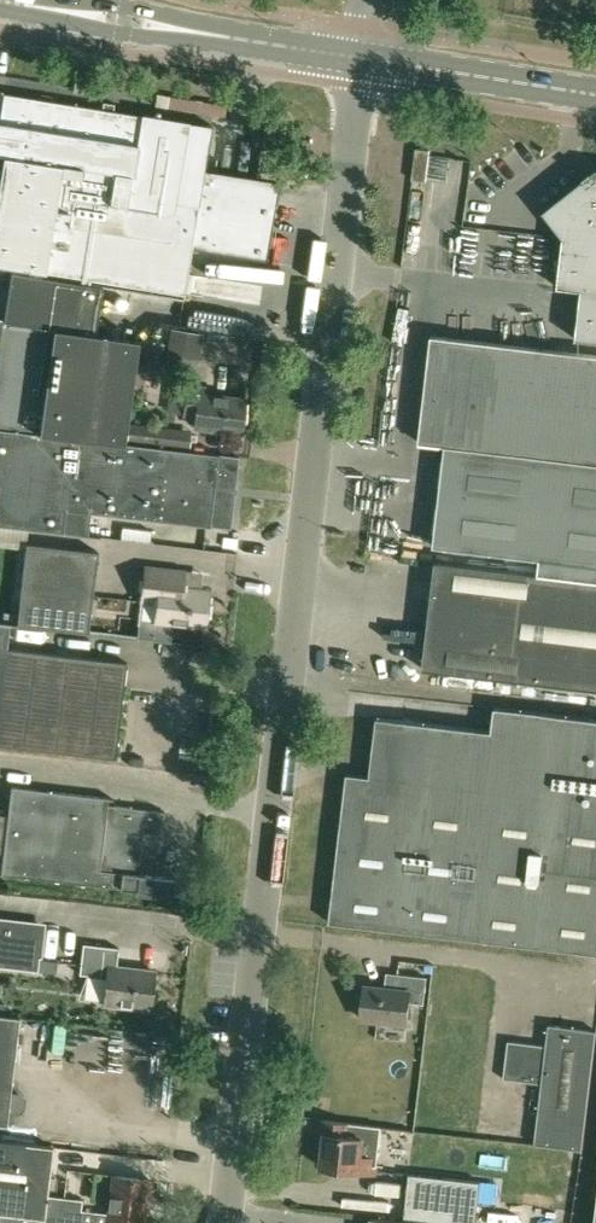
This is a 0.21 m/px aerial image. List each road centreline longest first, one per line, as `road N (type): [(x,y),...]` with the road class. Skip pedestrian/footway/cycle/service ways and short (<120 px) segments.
road 1 (unclassified): [(223,1222),(360,60)]
road 2 (secondary): [(360,60),(0,2)]
road 3 (secondary): [(595,97),(360,60)]

